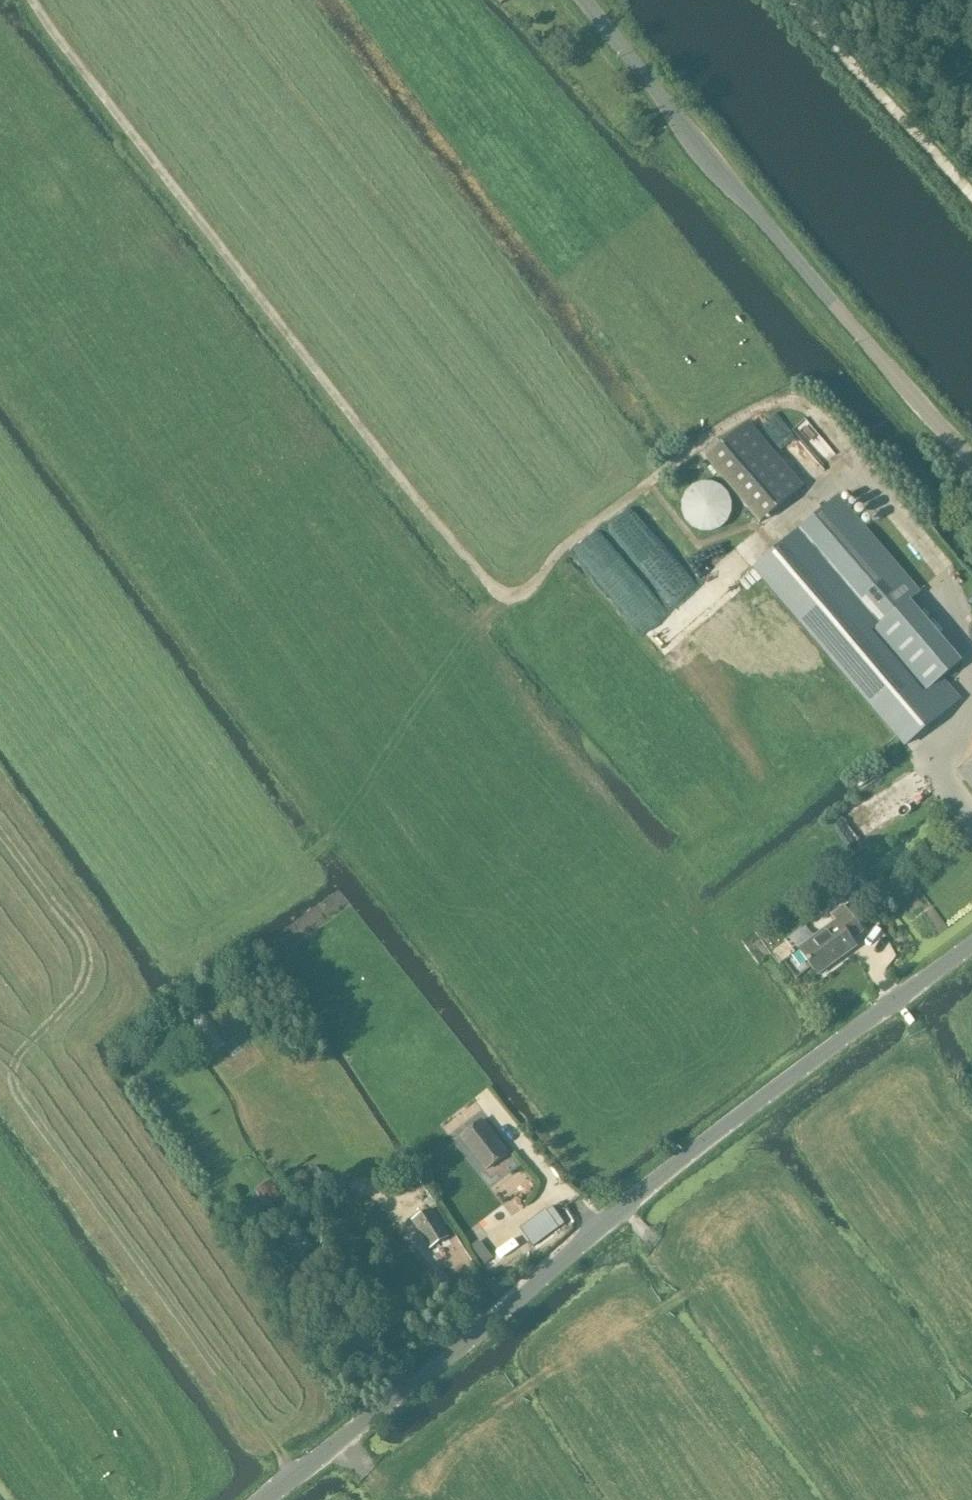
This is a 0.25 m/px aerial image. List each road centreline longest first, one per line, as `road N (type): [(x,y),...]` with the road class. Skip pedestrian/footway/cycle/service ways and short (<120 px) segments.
road 1 (track): [(971,634),(957,597),(834,432),(794,407),(744,415),(568,546),(525,590),(509,596),(489,584),(32,0)]
road 2 (tertiary): [(268,1499),(691,1155),(971,948)]
road 3 (track): [(302,1473),(12,1080),(15,1061),(78,993),(87,954),(0,831)]
road 4 (tertiary): [(971,458),(815,283),(585,0)]

